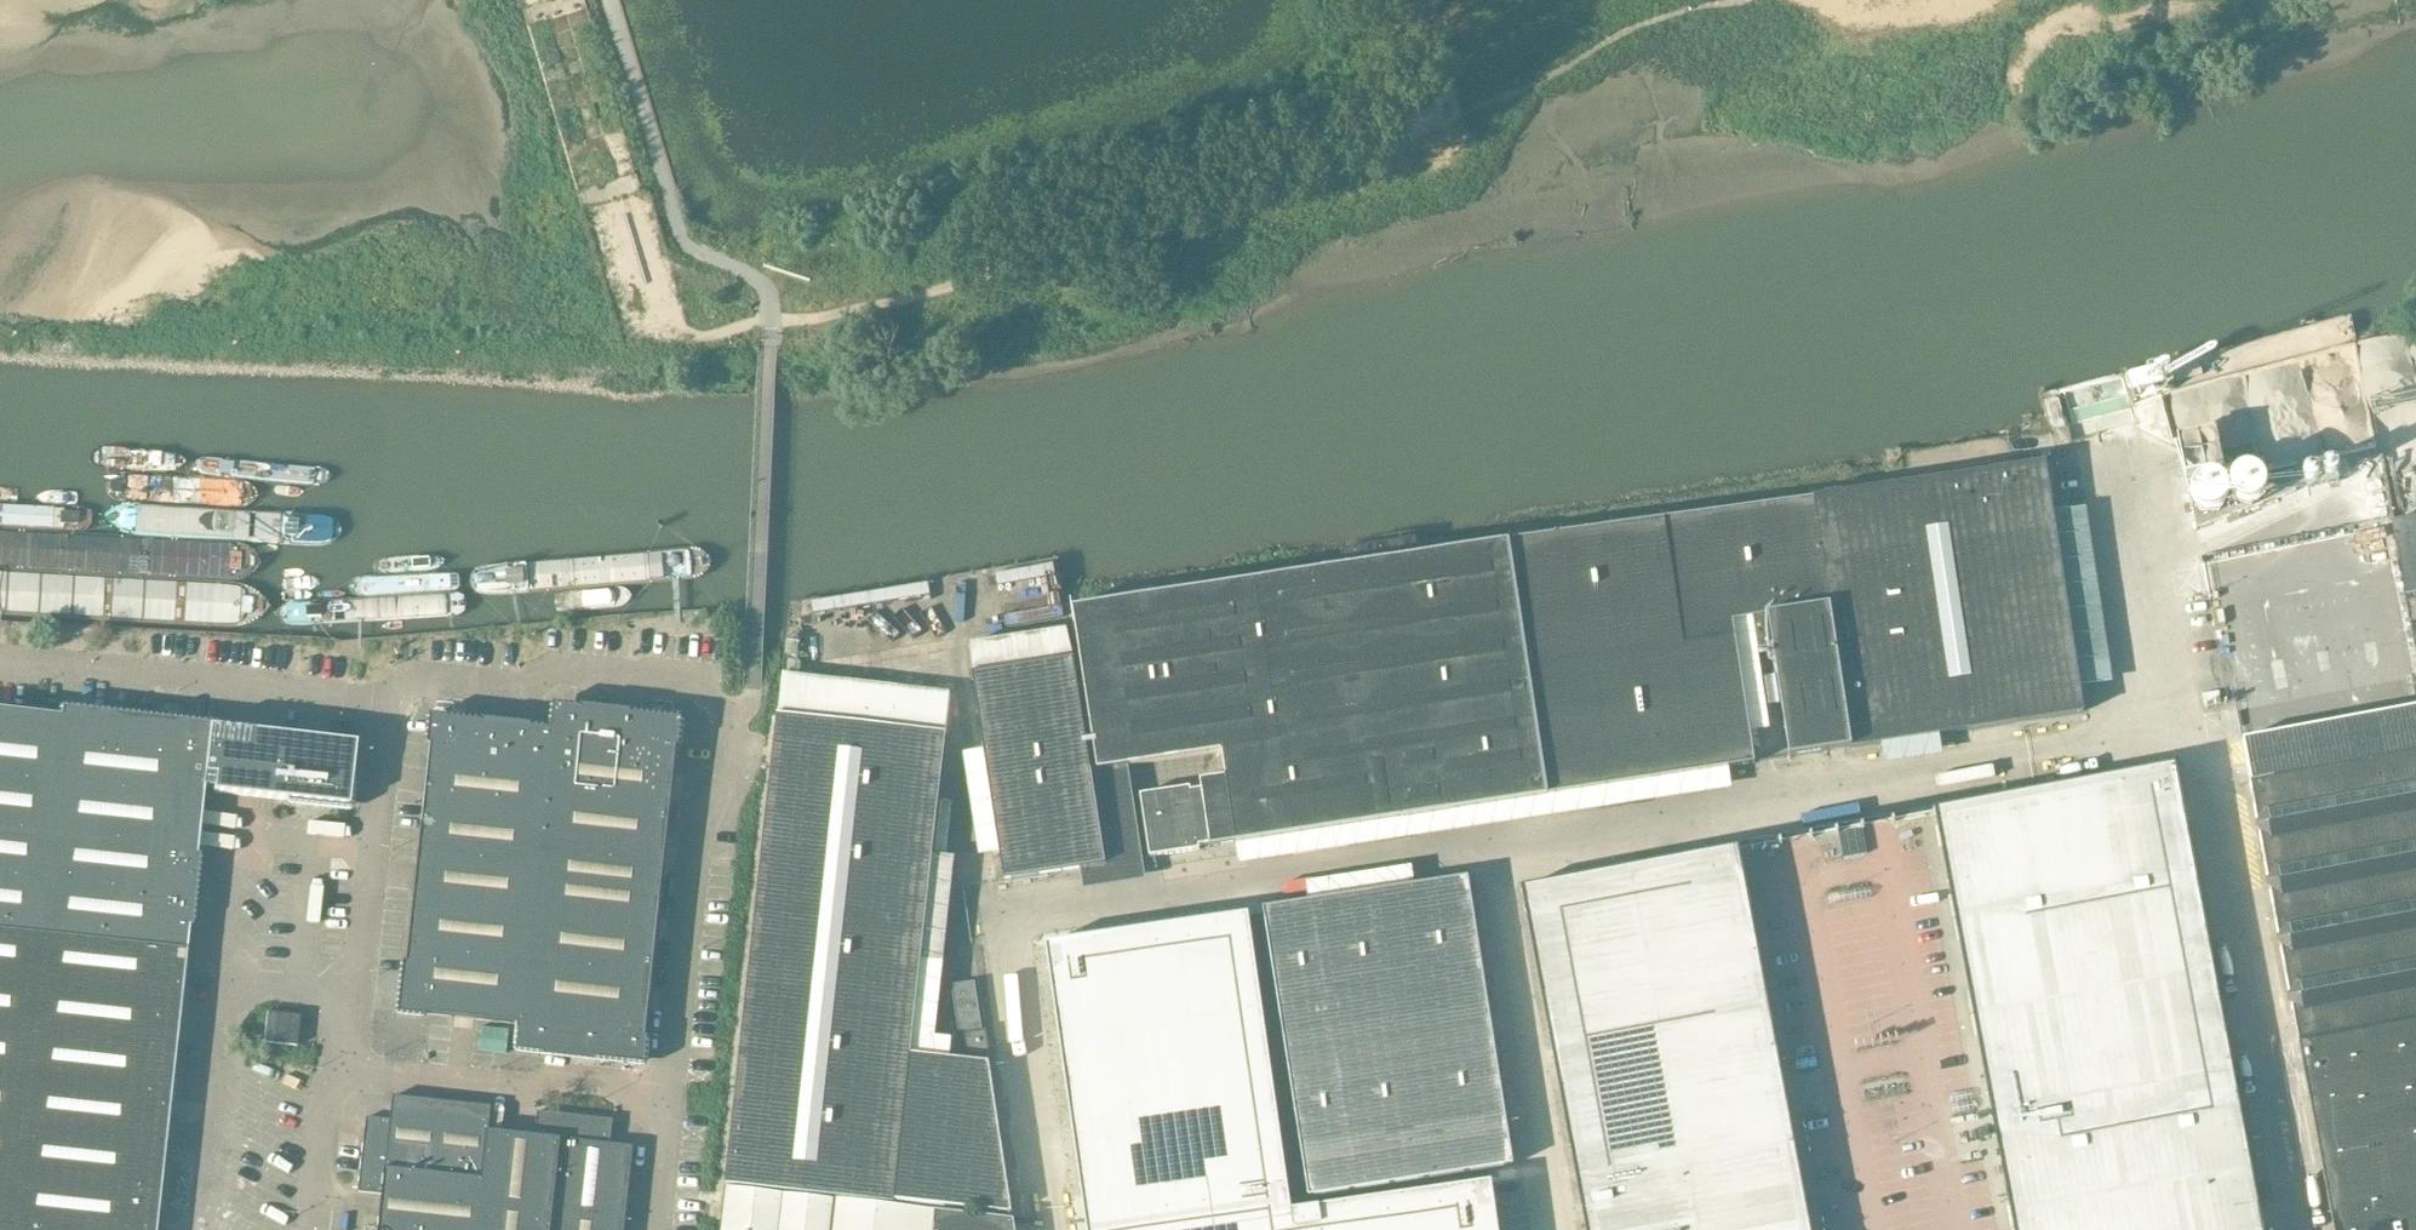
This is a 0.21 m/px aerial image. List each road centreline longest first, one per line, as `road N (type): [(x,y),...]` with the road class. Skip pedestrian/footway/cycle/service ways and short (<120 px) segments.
road 1 (unclassified): [(385,707),(347,695),(0,659)]
road 2 (unclassified): [(385,707),(425,678),(523,689),(566,669),(697,688),(735,730)]
road 3 (unclassified): [(669,1090),(699,817),(735,730)]
road 4 (unclassified): [(331,1069),(355,998),(385,707)]
road 5 (unclassified): [(669,1090),(554,1077),(506,1089),(331,1069)]
road 6 (unclassified): [(2161,731),(2120,467)]
road 7 (unclassified): [(315,1229),(331,1069)]
road 8 (unclassified): [(655,1229),(669,1090)]

